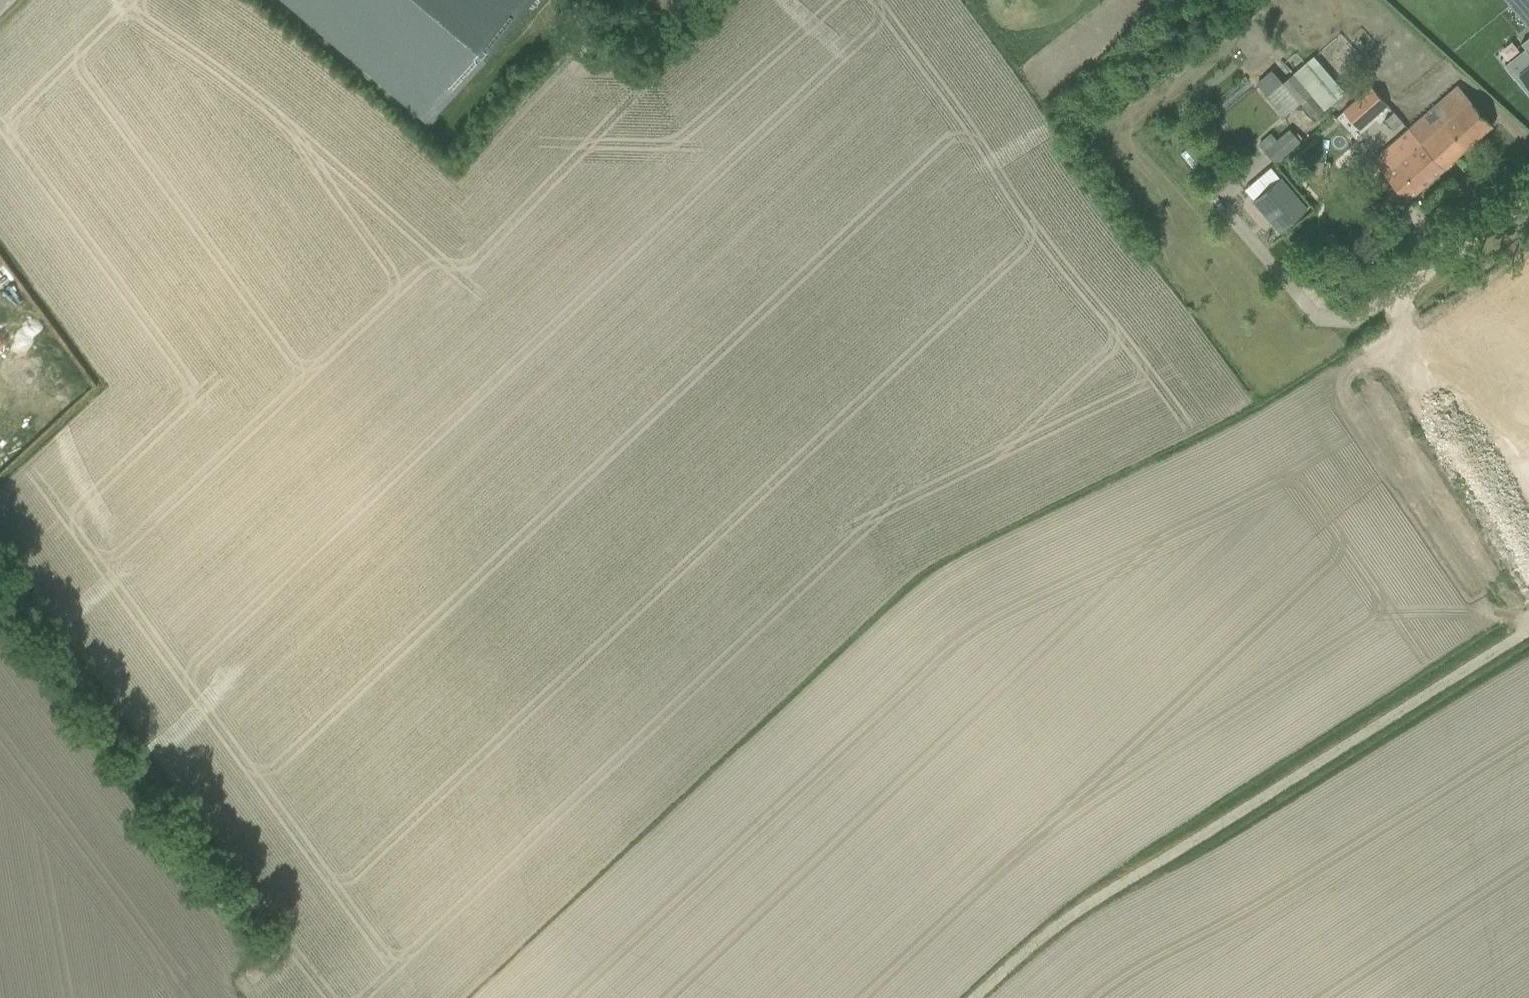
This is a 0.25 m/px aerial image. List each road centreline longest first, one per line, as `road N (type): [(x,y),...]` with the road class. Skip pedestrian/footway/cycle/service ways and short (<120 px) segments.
road 1 (residential): [(1228,216),(1314,316),(1344,322),(1528,204)]

